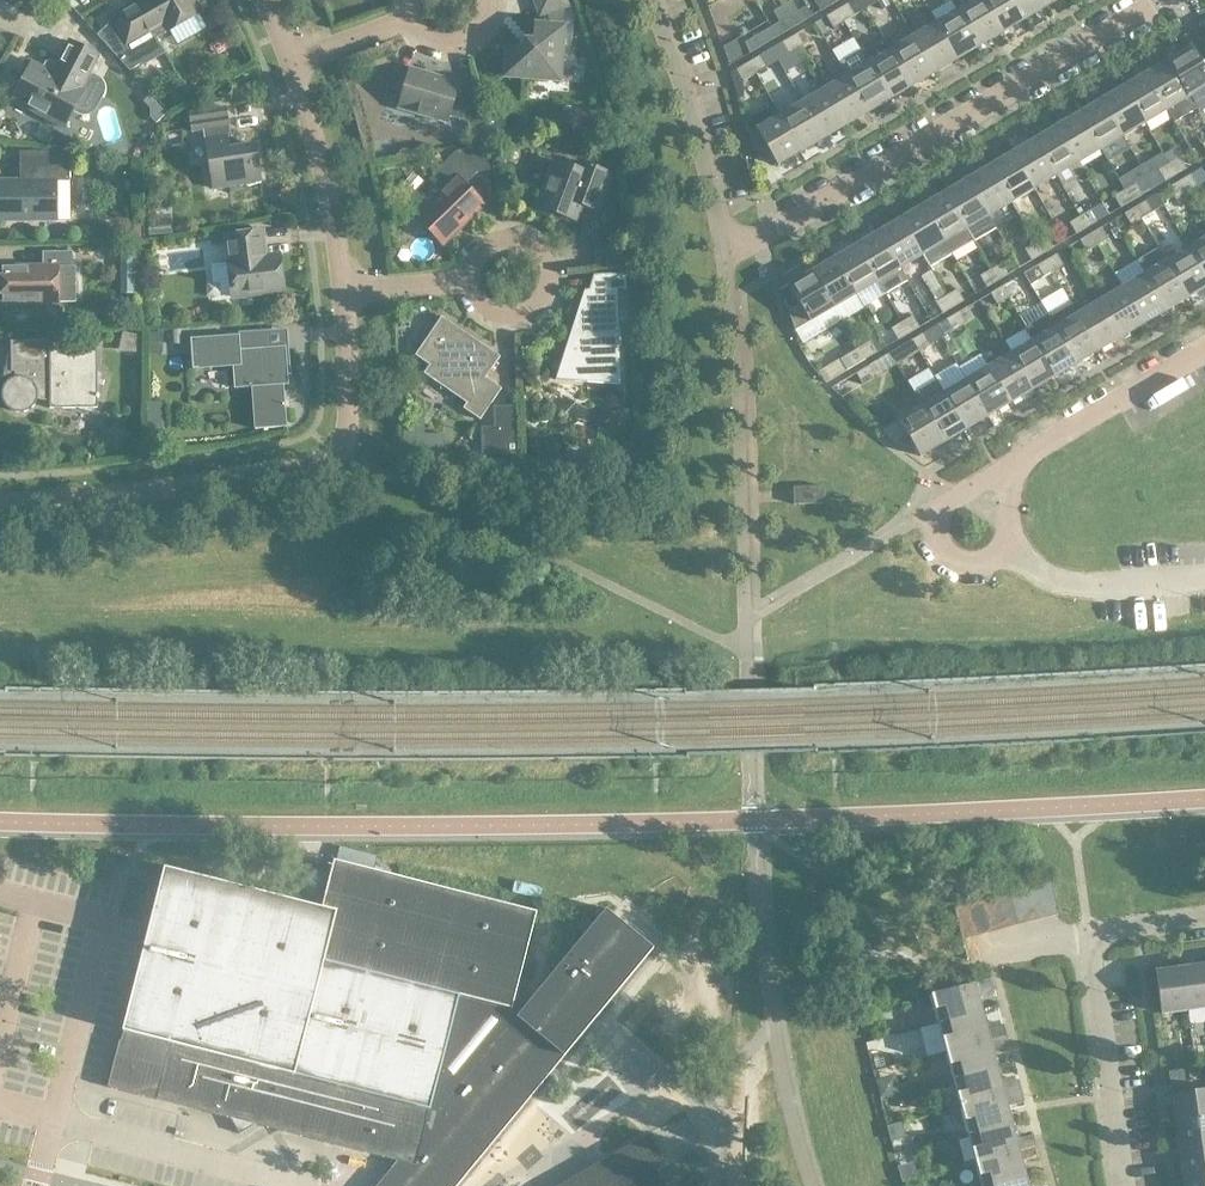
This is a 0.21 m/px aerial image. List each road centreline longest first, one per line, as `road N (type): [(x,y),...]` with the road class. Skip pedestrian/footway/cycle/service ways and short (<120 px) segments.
road 1 (residential): [(655,0),(709,155),(732,258),(1155,0)]
road 2 (unclassified): [(35,1185),(100,922),(0,899)]
road 3 (residential): [(347,448),(282,476),(0,505)]
road 4 (residential): [(1038,451),(944,507),(939,535),(948,560),(979,570),(1002,547),(1018,478)]
road 5 (residential): [(473,284),(479,257),(515,237),(541,246),(557,268),(549,309),(524,323),(496,319),(477,298)]
road 6 (residential): [(1097,943),(1092,962),(1121,1185)]
road 7 (residential): [(345,289),(292,58)]
road 8 (residential): [(1204,352),(1038,451)]
road 9 (residential): [(347,448),(345,289)]
road 10 (residential): [(345,289),(473,284)]
road 11 (residential): [(1097,943),(972,961)]

